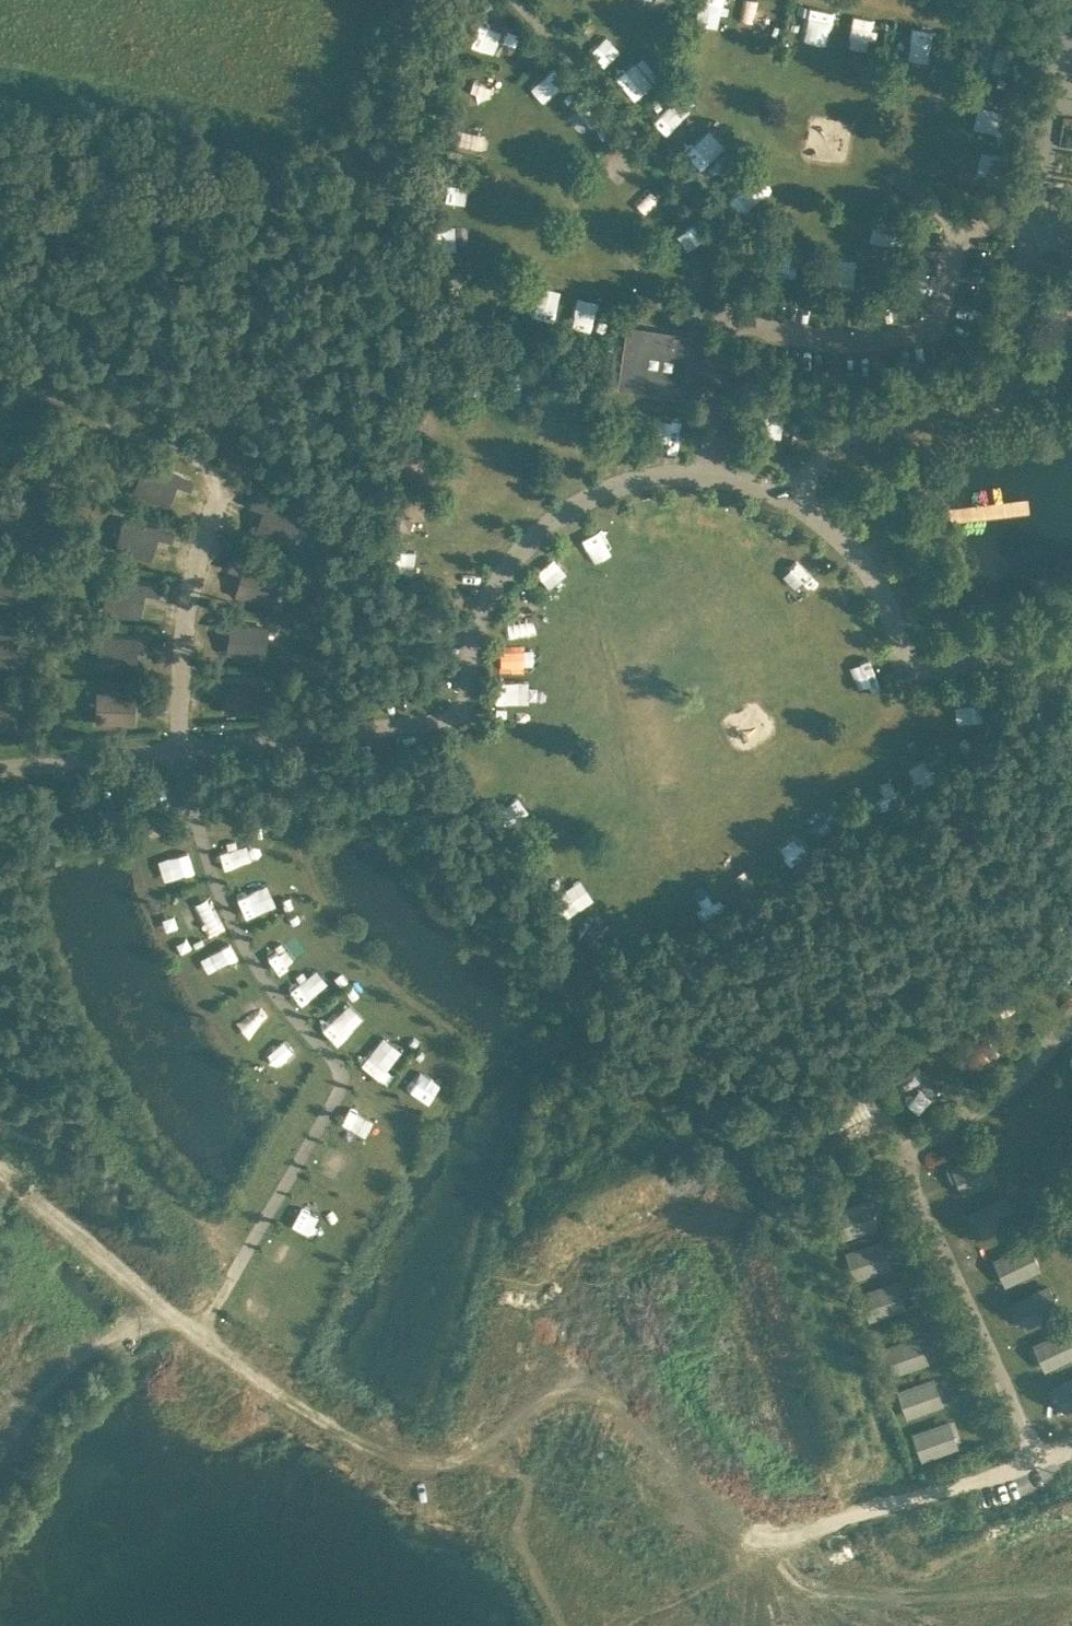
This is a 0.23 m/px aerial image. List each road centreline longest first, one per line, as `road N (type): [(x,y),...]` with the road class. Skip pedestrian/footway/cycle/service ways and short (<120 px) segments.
road 1 (track): [(785,1543),(722,1525),(662,1470),(609,1402),(556,1405),(451,1463),(402,1464),(303,1407),(0,1174)]
road 2 (track): [(0,1463),(61,1381),(108,1340),(180,1316)]

